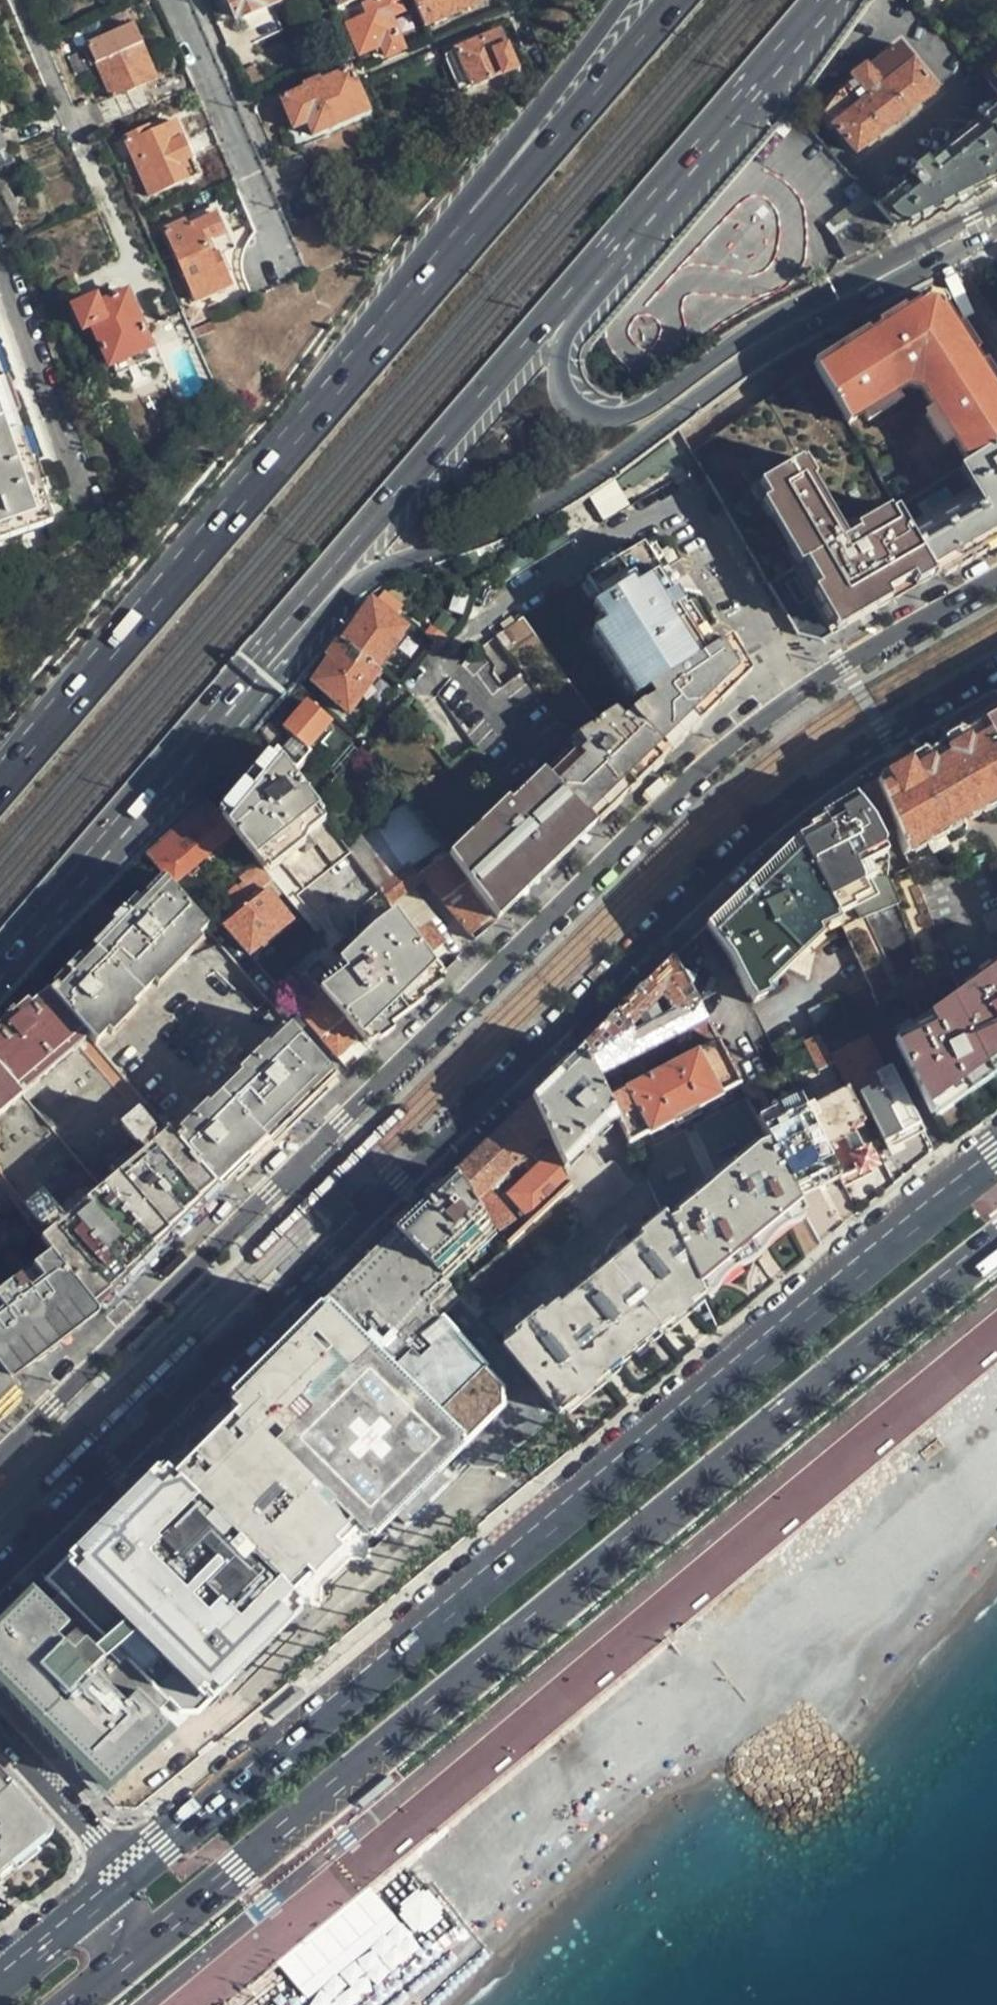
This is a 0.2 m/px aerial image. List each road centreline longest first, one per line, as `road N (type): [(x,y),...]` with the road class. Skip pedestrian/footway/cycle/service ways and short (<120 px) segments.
road 1 (primary): [(109,1974),(996,1241)]
road 2 (primary): [(996,1157),(129,1870)]
road 3 (trunk): [(119,830),(817,1)]
road 4 (trunk): [(119,830),(346,590),(551,498),(856,291)]
road 5 (secondary): [(359,1218),(761,829),(820,782),(996,675)]
road 6 (trunk): [(856,291),(753,330),(617,418),(575,410),(562,393),(562,338),(817,1)]
road 7 (secondary): [(792,695),(696,771),(304,1158)]
road 8 (residential): [(792,695),(692,510),(661,503),(476,616),(373,734)]
road 9 (trunk): [(673,0),(332,400)]
road 10 (trunk): [(332,400),(0,786)]
road 11 (secondary): [(0,1574),(359,1218)]
road 12 (trunk): [(621,0),(332,400)]
road 13 (secondary): [(304,1158),(0,1459)]
road 14 (residential): [(170,0),(281,264)]
road 15 (residential): [(17,0),(126,253)]
road 16 (secondary): [(996,577),(792,695)]
road 17 (residential): [(129,1870),(0,1731)]
road 18 (trunk): [(0,966),(119,830)]
road 19 (primary): [(129,1870),(0,1979)]

